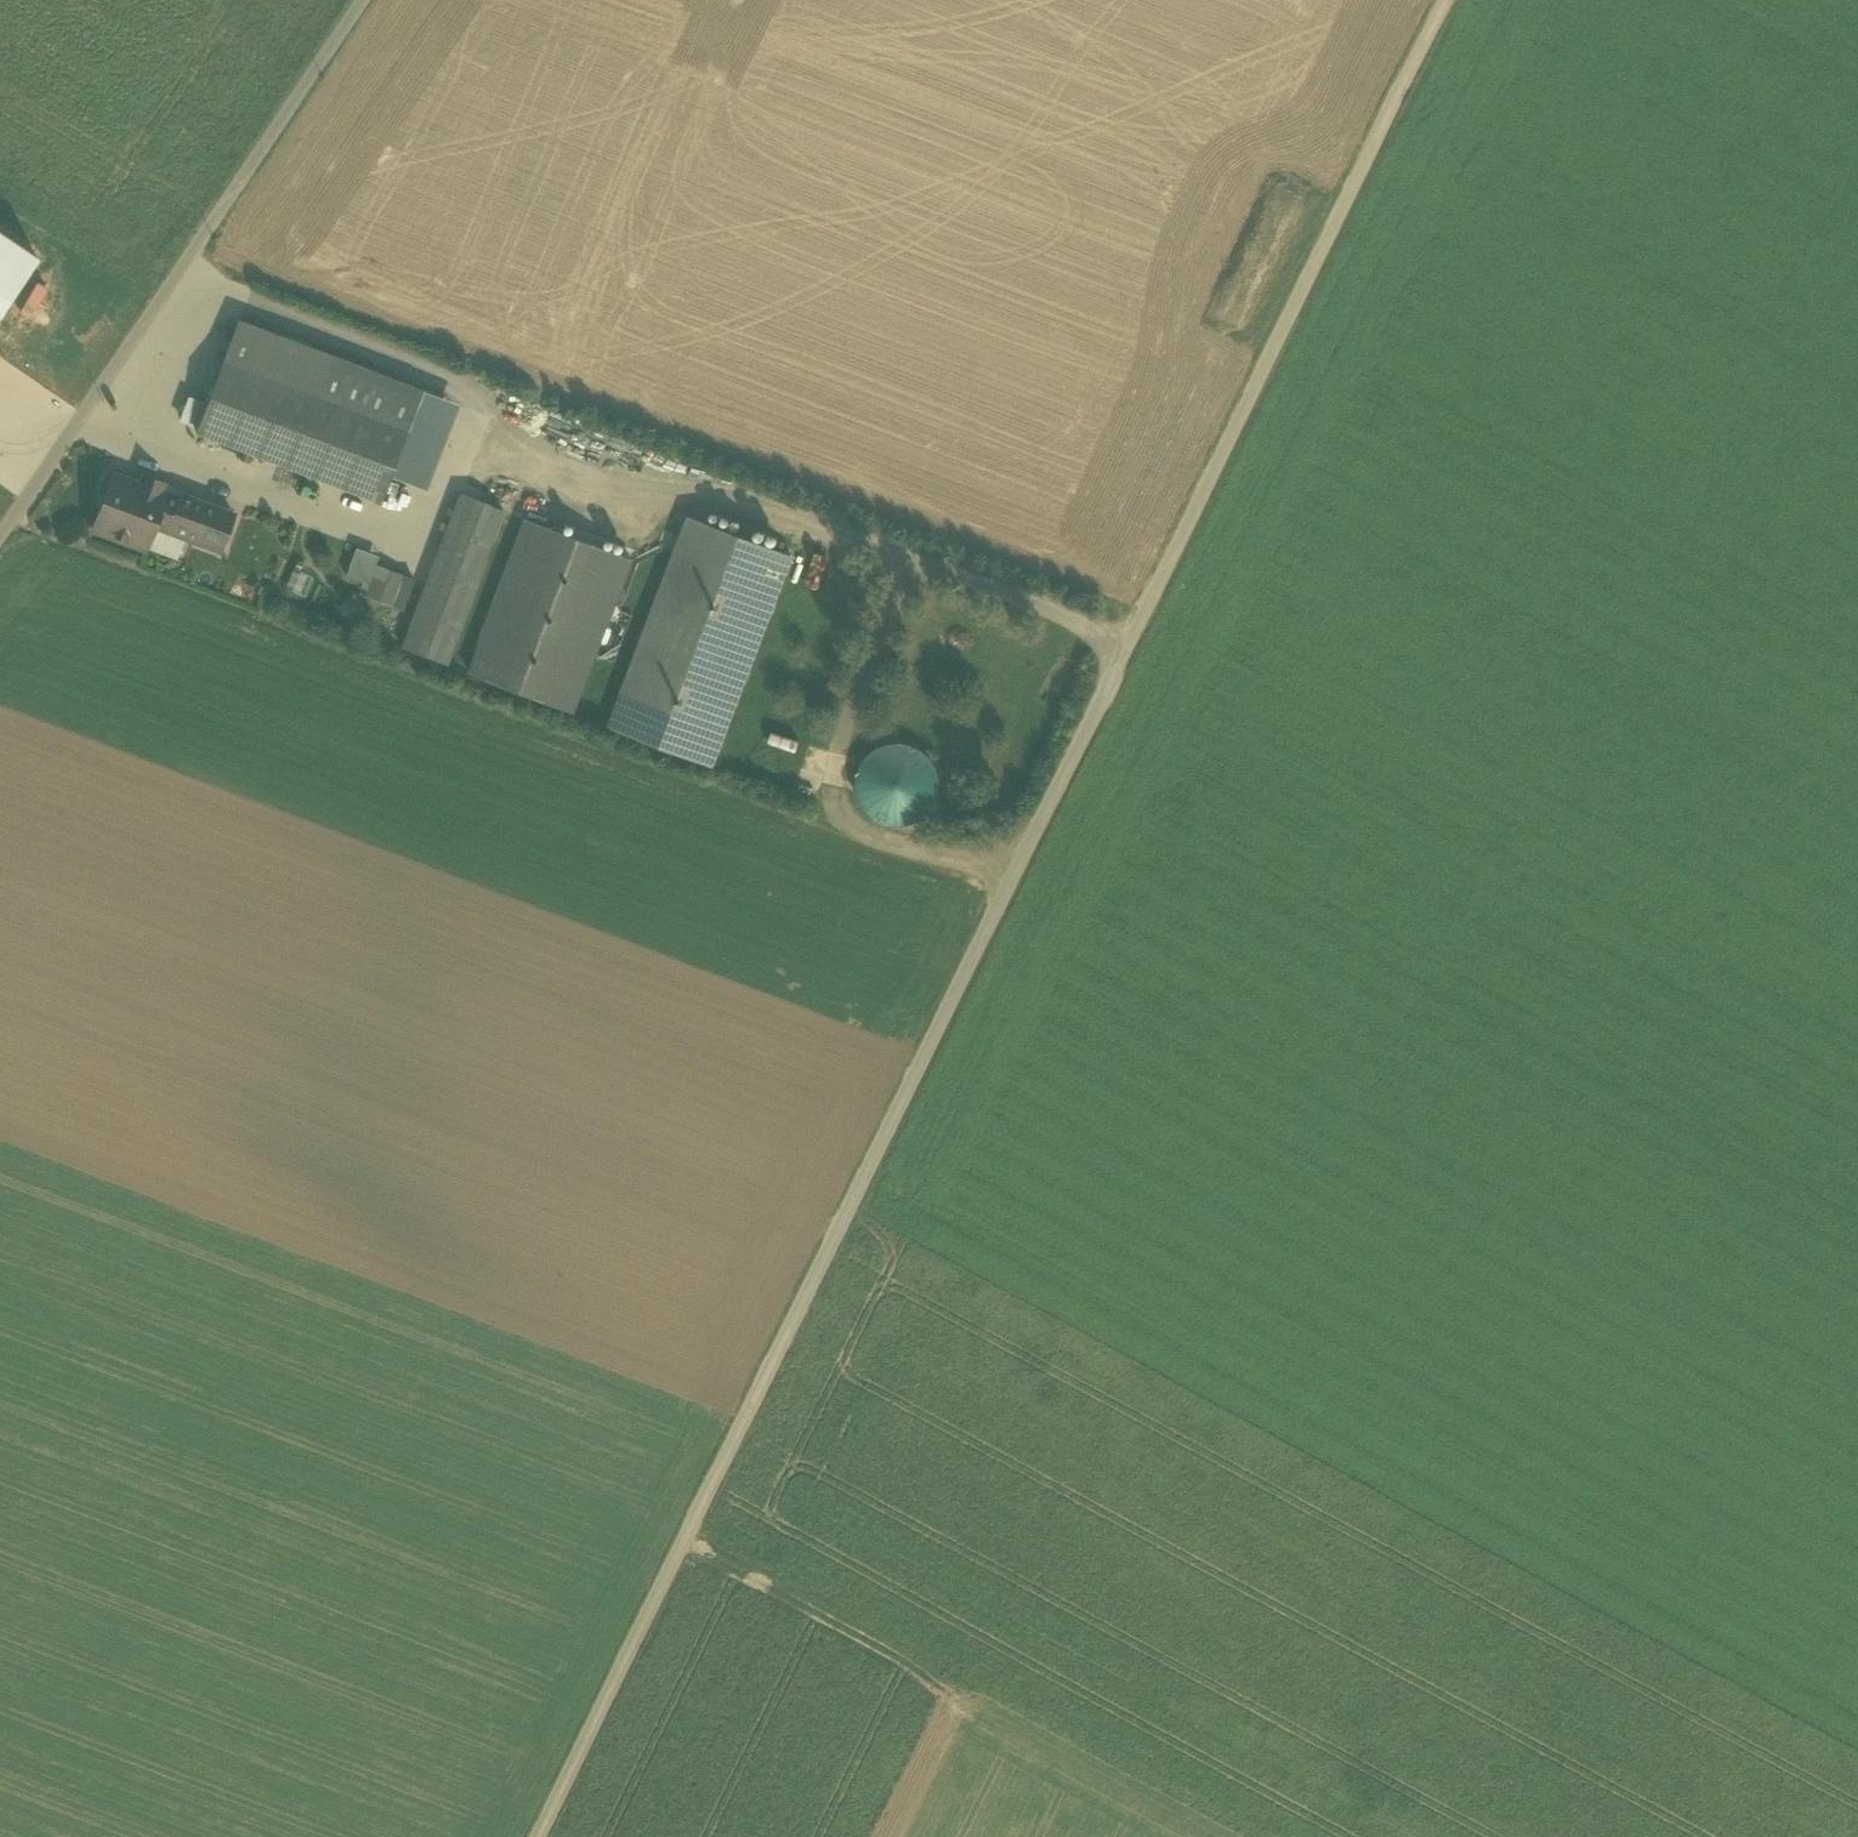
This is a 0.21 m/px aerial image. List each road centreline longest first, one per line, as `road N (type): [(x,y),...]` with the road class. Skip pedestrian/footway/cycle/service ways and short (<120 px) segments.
road 1 (track): [(538,1836),(1444,0)]
road 2 (track): [(1123,657),(1071,615),(592,438),(459,474),(417,515),(376,530),(300,509),(83,416)]
road 3 (track): [(0,539),(363,0)]
road 4 (track): [(914,559),(845,732),(836,789),(843,811),(887,844),(1013,874)]
road 5 (track): [(592,438),(178,275)]

